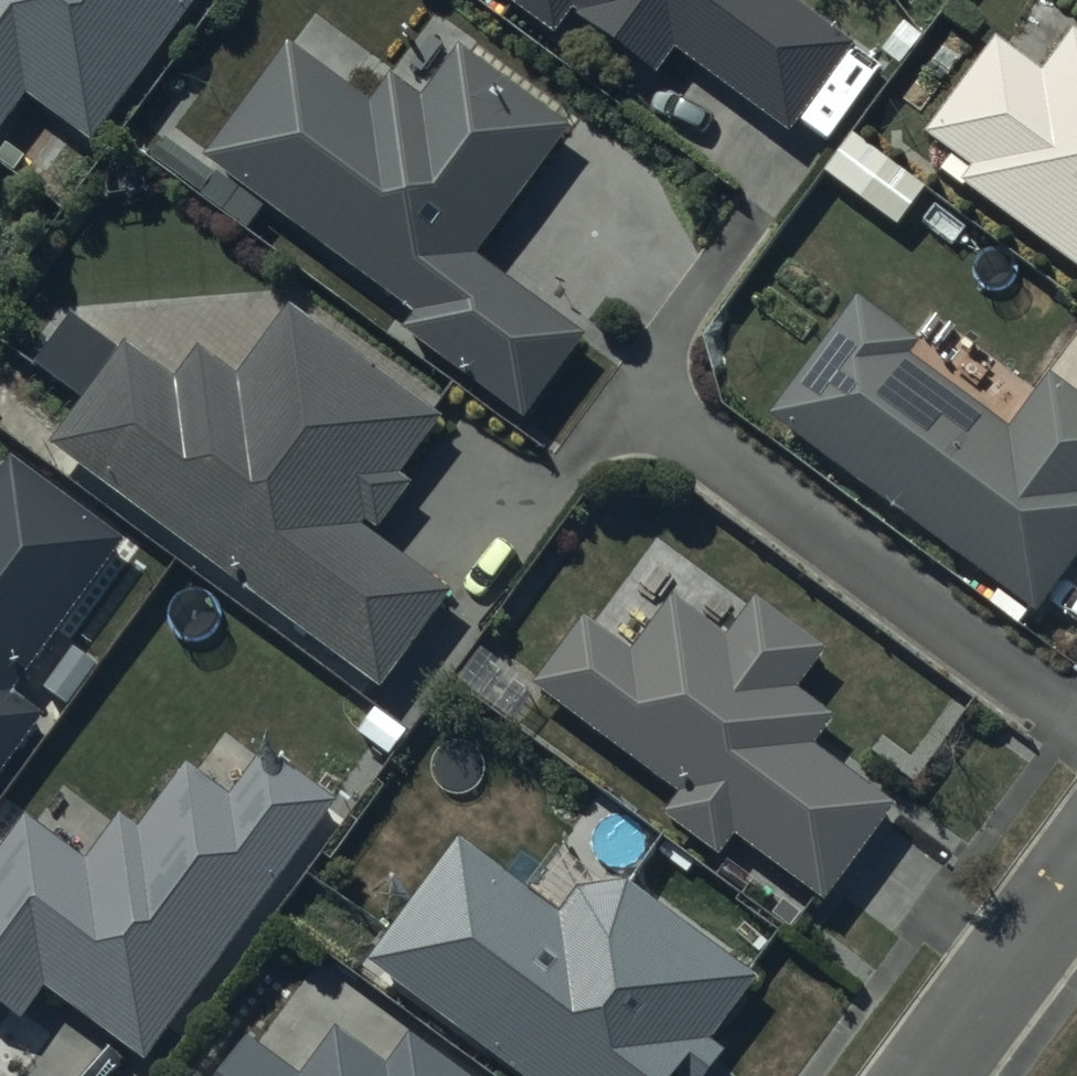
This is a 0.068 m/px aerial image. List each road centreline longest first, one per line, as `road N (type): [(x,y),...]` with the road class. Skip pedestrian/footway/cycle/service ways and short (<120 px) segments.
road 1 (residential): [(1076,719),(630,392)]
road 2 (residential): [(630,392),(810,154)]
road 3 (residential): [(477,599),(630,392)]
road 4 (residential): [(1076,877),(930,1075)]

